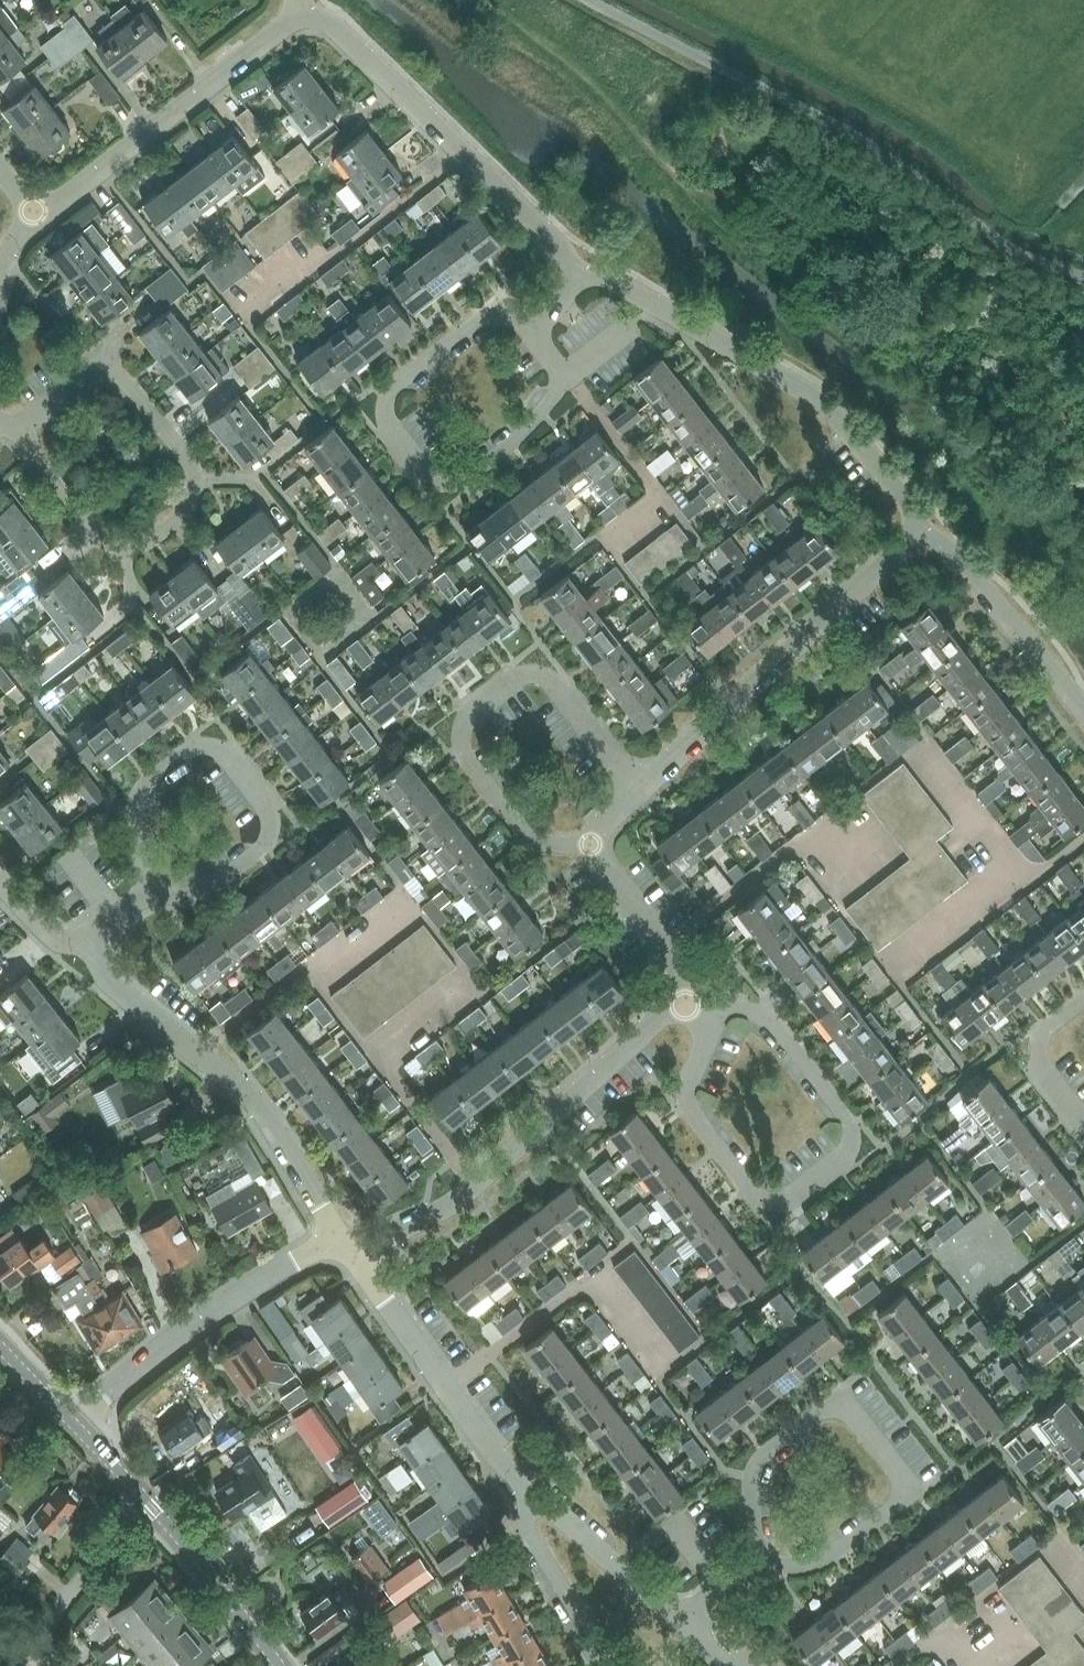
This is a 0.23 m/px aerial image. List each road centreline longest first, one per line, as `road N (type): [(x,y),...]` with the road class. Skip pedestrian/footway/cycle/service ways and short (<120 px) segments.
road 1 (residential): [(704,1016),(708,1035),(688,1083),(688,1106),(754,1193),(790,1200),(848,1152),(851,1120),(773,1024),(750,1011),(719,1010)]
road 2 (residential): [(758,1562),(820,1562),(901,1501),(901,1476),(855,1416),(823,1413),(759,1461),(752,1486),(758,1545)]
road 3 (residential): [(921,535),(911,506),(811,396),(616,281),(579,277)]
road 4 (residential): [(635,789),(547,678),(519,677),(464,724),(462,748),(531,837),(591,846)]
road 5 (residential): [(18,428),(101,540),(133,547),(190,501),(195,478),(116,374),(89,372)]
road 6 (residential): [(348,1249),(375,1246),(476,1187),(685,1005)]
road 7 (residential): [(348,1249),(258,1106),(107,982),(90,947)]
road 8 (residential): [(579,277),(563,250),(331,23),(302,14)]
road 9 (residential): [(635,789),(921,535)]
road 10 (residential): [(388,397),(389,424),(430,476),(463,483),(556,393),(562,376),(538,340),(547,319)]
road 11 (residential): [(37,220),(302,14)]
road 12 (residential): [(71,1420),(173,1338),(297,1260),(321,1248),(348,1249)]
road 13 (residential): [(540,1499),(496,1459),(348,1249)]
road 14 (residential): [(271,819),(224,751),(190,751),(148,784),(136,809),(146,895)]
road 15 (residential): [(1083,707),(952,553),(921,535)]
road 16 (tertiary): [(279,1665),(145,1499)]
road 17 (unclassified): [(13,1665),(145,1499)]
road 18 (residential): [(540,1499),(530,1509),(530,1533),(609,1665)]
road 19 (residential): [(684,1624),(540,1499)]
road 20 (residential): [(685,1005),(684,975),(591,846)]
road 21 (residential): [(547,319),(480,321),(388,397)]
road 22 (residential): [(146,895),(210,889),(261,848),(271,819)]
road 23 (residential): [(1083,1002),(1050,1029),(1042,1058),(1083,1120)]

